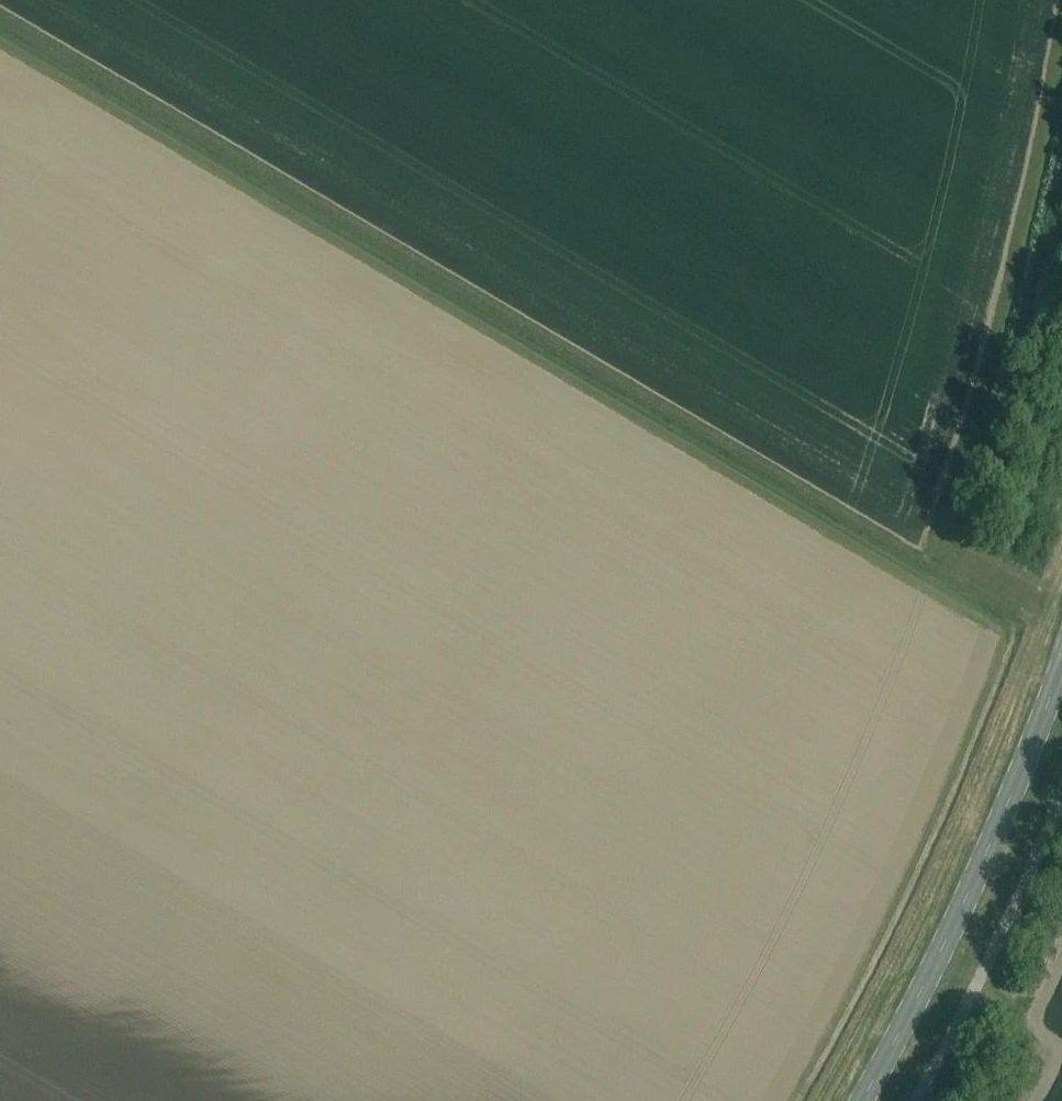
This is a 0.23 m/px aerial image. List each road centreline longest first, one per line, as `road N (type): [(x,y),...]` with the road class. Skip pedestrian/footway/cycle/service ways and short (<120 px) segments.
road 1 (tertiary): [(858,1100),(1022,763),(1061,647)]

